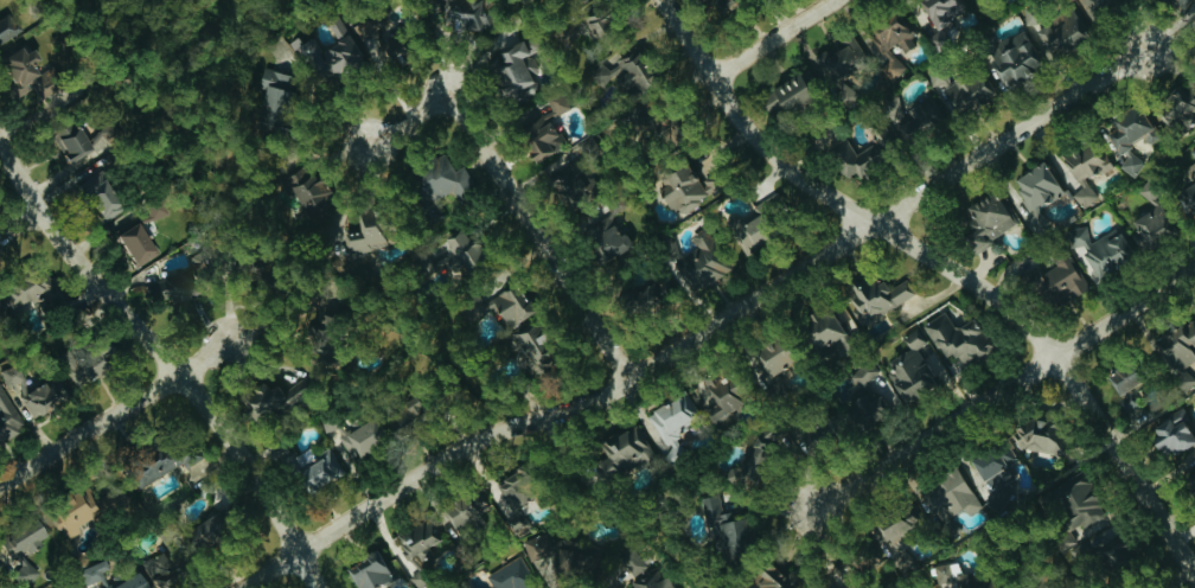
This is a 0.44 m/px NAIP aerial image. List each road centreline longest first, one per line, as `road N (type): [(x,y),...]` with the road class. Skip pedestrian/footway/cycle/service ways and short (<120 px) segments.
road 1 (residential): [(236,587),(497,429),(567,410),(627,379),(1152,46)]
road 2 (tertiary): [(1194,575),(1054,357),(980,289),(795,173),(733,113),(663,0)]
road 3 (tertiary): [(318,587),(178,376),(38,215),(0,151)]
road 4 (residential): [(805,514),(1194,266)]
road 5 (residential): [(627,379),(448,92)]
road 6 (residential): [(0,489),(226,343)]
road 7 (residential): [(711,77),(828,0)]

